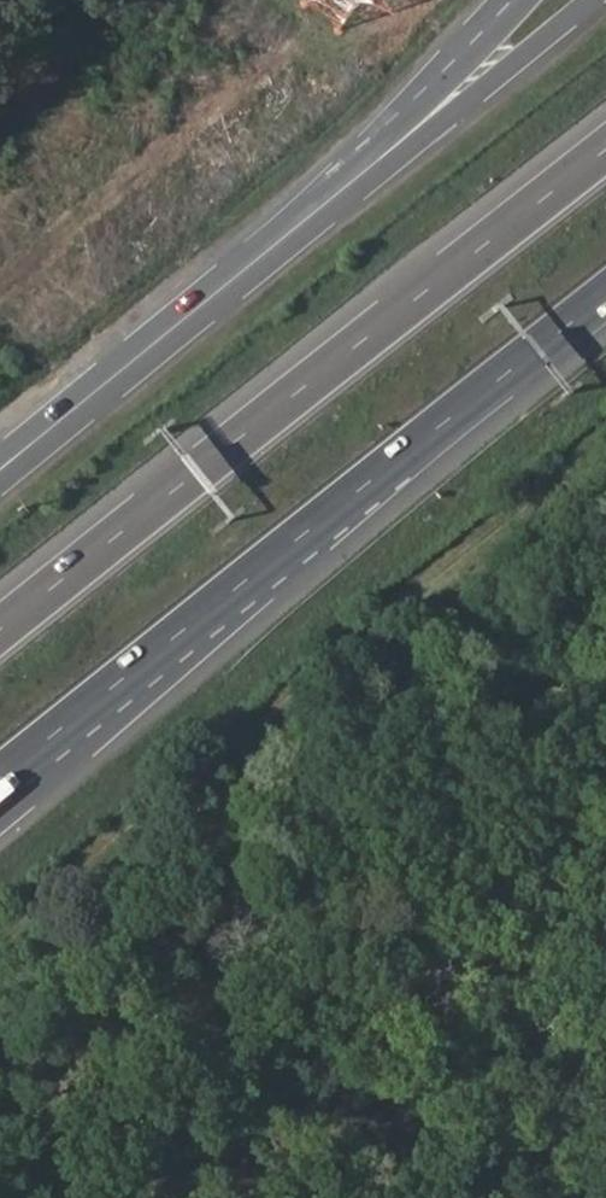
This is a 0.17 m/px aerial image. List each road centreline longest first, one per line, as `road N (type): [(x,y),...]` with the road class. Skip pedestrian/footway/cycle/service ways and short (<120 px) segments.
road 1 (motorway): [(605,150),(0,632)]
road 2 (motorway): [(0,811),(381,471)]
road 3 (motorway): [(0,778),(381,471)]
road 4 (secondary): [(294,231),(0,472)]
road 5 (tertiary): [(294,231),(581,0)]
road 6 (motorway): [(526,0),(294,231)]
road 7 (motorway): [(381,471),(605,296)]

